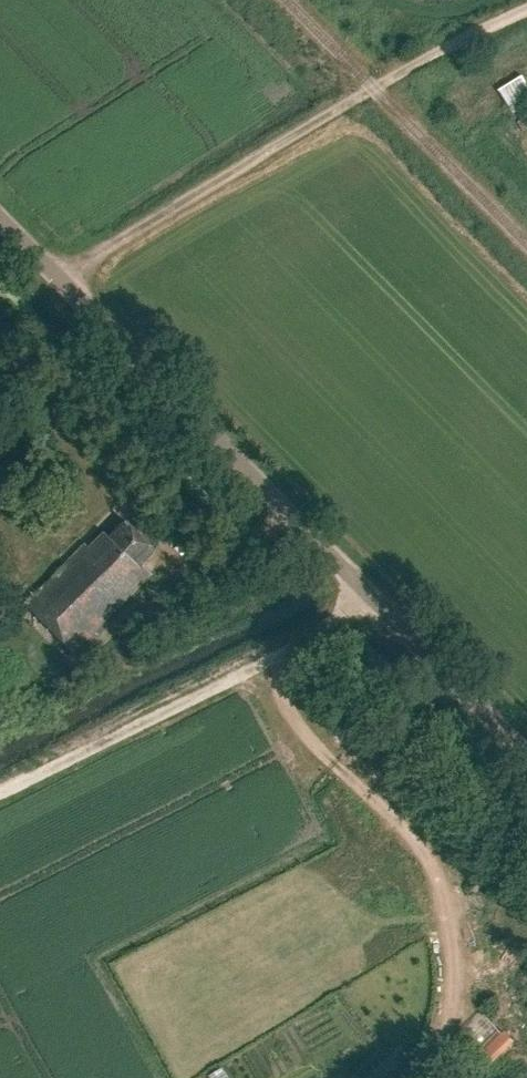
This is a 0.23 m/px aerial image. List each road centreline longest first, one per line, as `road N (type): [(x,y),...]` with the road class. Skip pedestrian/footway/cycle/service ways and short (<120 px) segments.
road 1 (unclassified): [(526,755),(0,217)]
road 2 (track): [(58,276),(411,67),(526,14)]
road 3 (track): [(369,594),(322,630),(0,787)]

